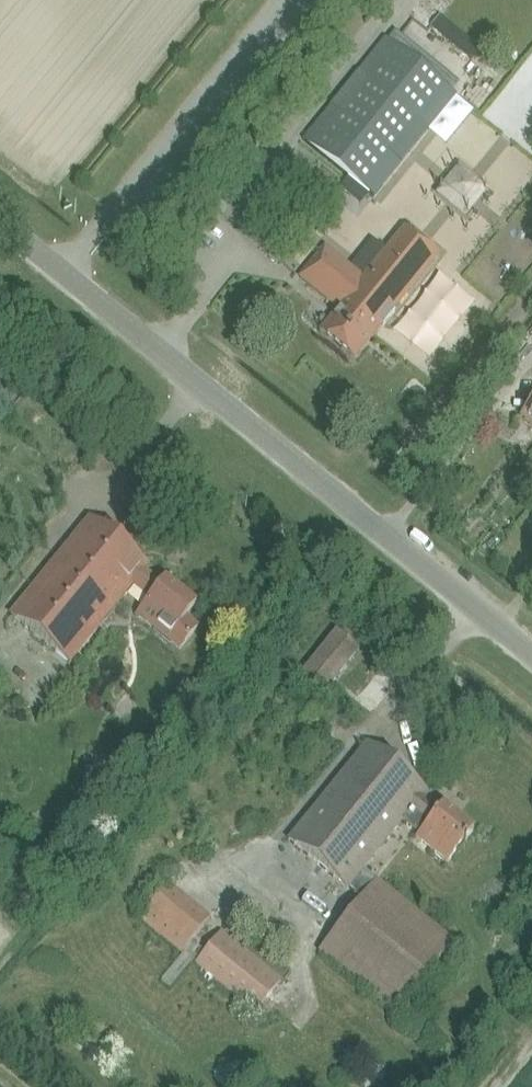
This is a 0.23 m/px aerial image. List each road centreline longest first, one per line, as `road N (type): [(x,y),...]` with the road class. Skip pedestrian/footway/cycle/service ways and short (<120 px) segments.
road 1 (secondary): [(531,656),(0,223)]

